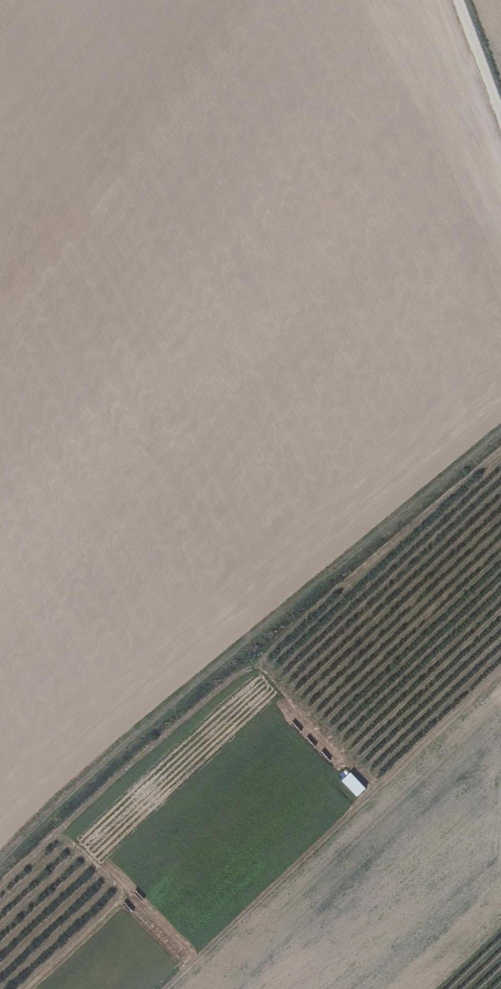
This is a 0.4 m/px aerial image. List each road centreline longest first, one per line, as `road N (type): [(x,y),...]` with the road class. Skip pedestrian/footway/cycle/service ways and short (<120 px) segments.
road 1 (track): [(0,859),(273,612),(500,429)]
road 2 (track): [(500,114),(459,0)]

